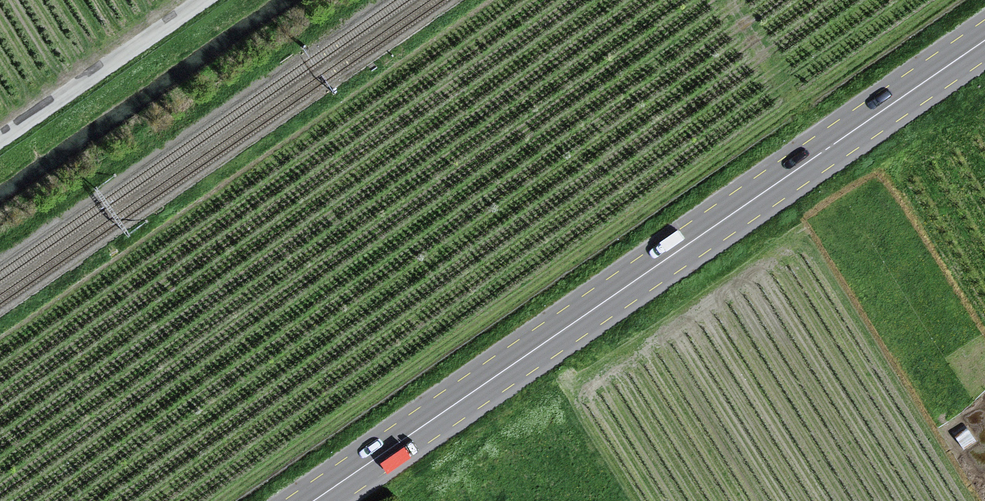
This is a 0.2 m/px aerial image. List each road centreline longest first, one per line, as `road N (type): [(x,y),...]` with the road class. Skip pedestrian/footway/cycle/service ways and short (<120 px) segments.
road 1 (primary): [(984,27),(293,500)]
road 2 (primary): [(329,500),(984,51)]
road 3 (unclassified): [(193,0),(0,133)]

